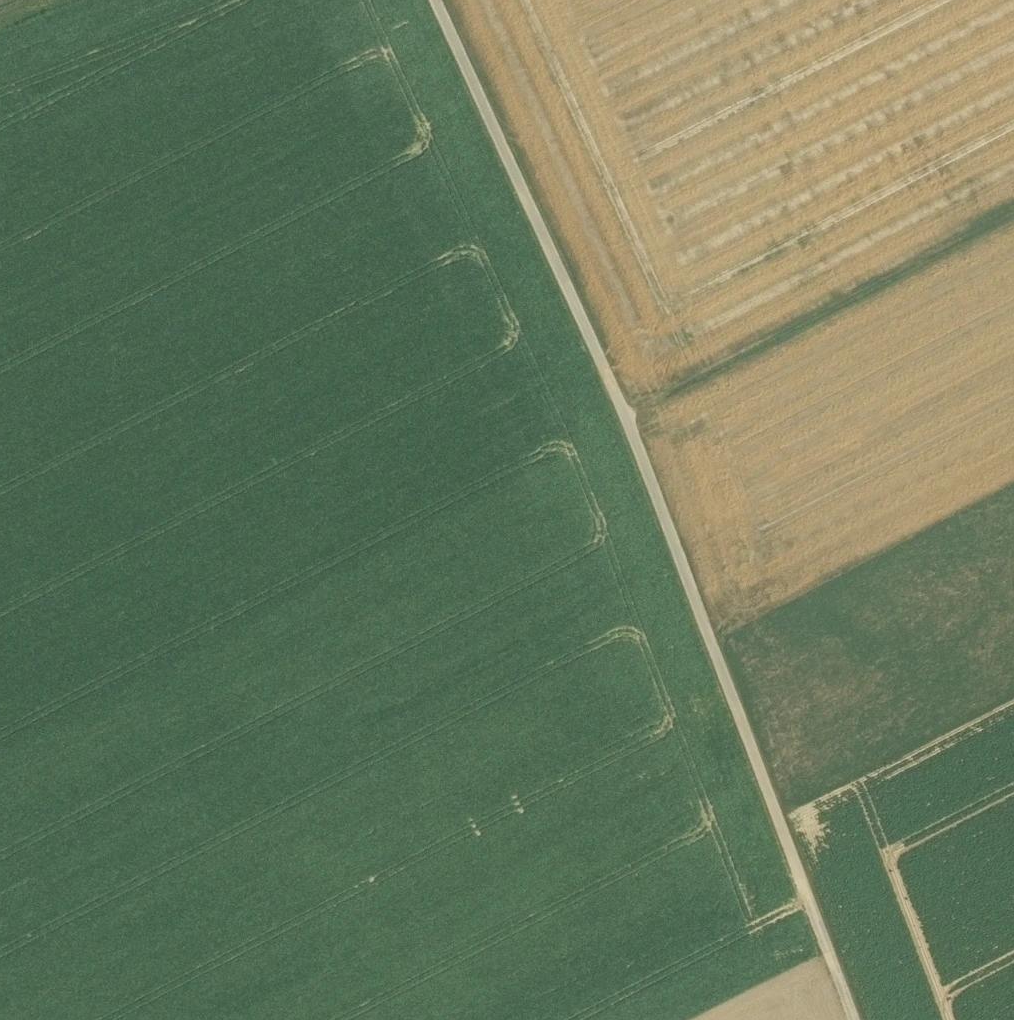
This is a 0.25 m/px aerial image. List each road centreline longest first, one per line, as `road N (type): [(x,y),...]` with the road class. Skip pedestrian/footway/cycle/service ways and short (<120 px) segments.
road 1 (track): [(1013,215),(0,747)]
road 2 (track): [(854,1019),(628,417),(434,0)]

